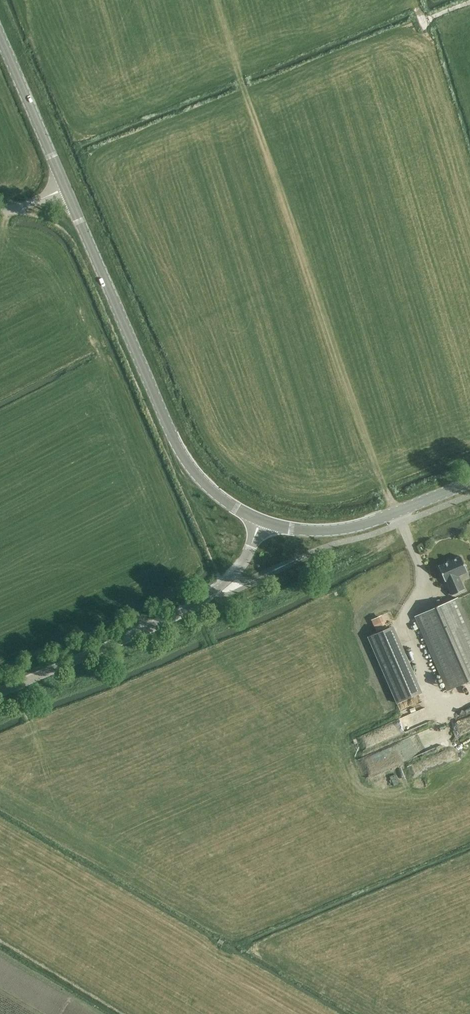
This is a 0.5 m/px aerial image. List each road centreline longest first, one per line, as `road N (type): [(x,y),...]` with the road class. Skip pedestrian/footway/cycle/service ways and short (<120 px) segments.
road 1 (secondary): [(63,188),(184,459),(209,489),(263,521)]
road 2 (unclassified): [(0,692),(213,597),(239,570),(263,521)]
road 3 (secondary): [(263,521),(304,531),(347,529),(469,483)]
road 4 (secondary): [(0,37),(63,188)]

